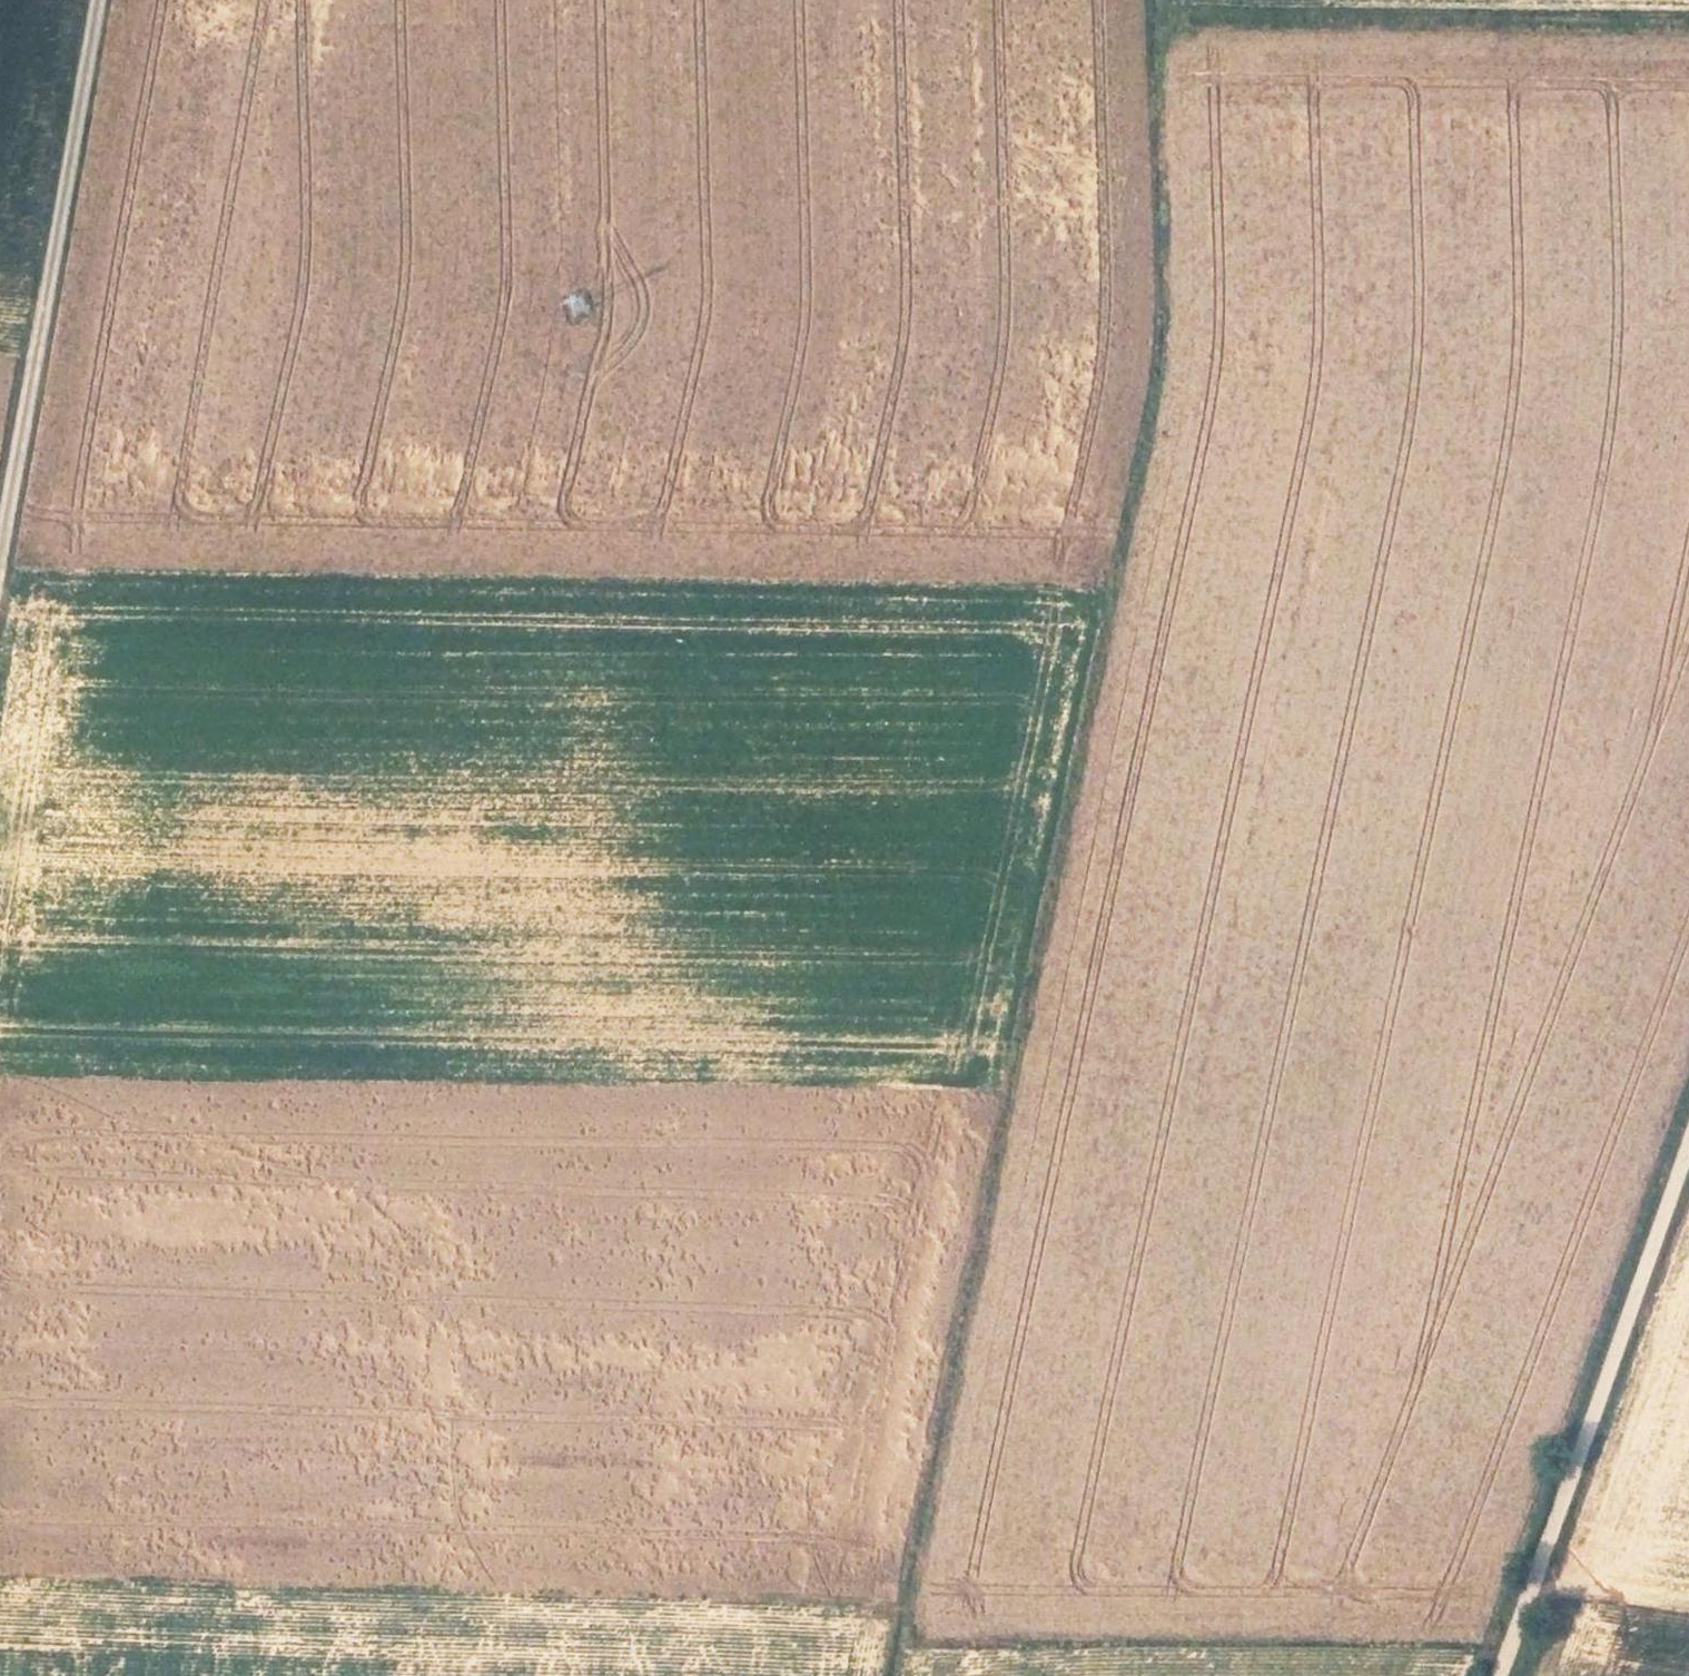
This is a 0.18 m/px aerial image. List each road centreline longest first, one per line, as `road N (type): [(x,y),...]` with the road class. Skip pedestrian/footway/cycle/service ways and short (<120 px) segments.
road 1 (track): [(98,0),(0,566)]
road 2 (track): [(1688,1151),(1500,1675)]

